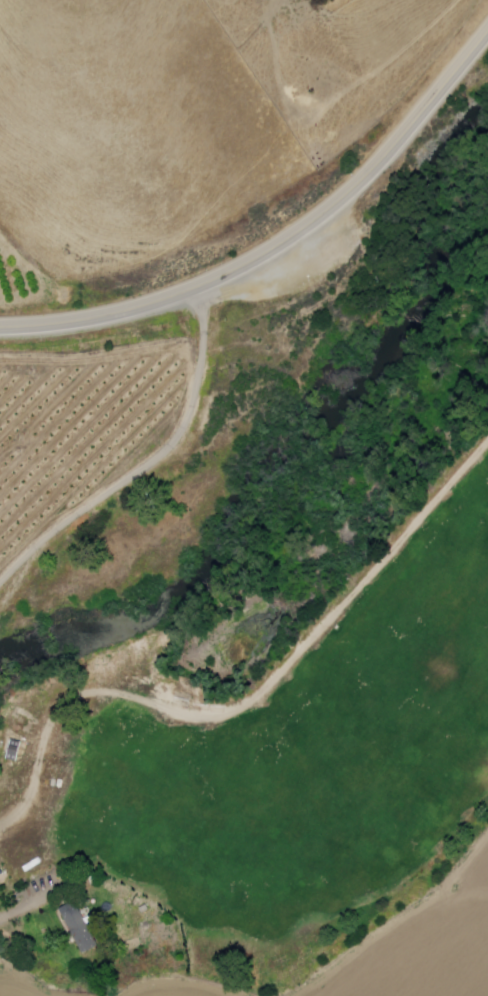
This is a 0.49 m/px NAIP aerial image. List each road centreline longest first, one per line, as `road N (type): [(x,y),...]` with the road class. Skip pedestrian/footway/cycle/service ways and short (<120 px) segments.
road 1 (tertiary): [(0,327),(142,307),(247,265),(365,178),(487,34)]

